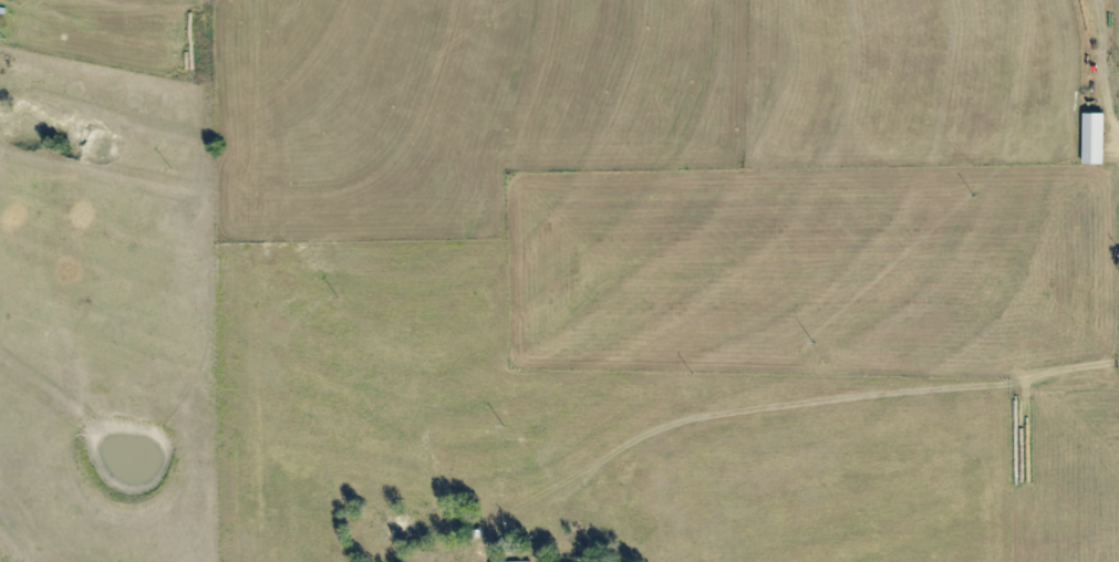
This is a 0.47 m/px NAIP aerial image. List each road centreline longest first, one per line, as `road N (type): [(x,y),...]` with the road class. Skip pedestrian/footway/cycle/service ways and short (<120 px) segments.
road 1 (track): [(541,516),(643,434),(674,420),(889,391),(1012,384),(1118,362)]

